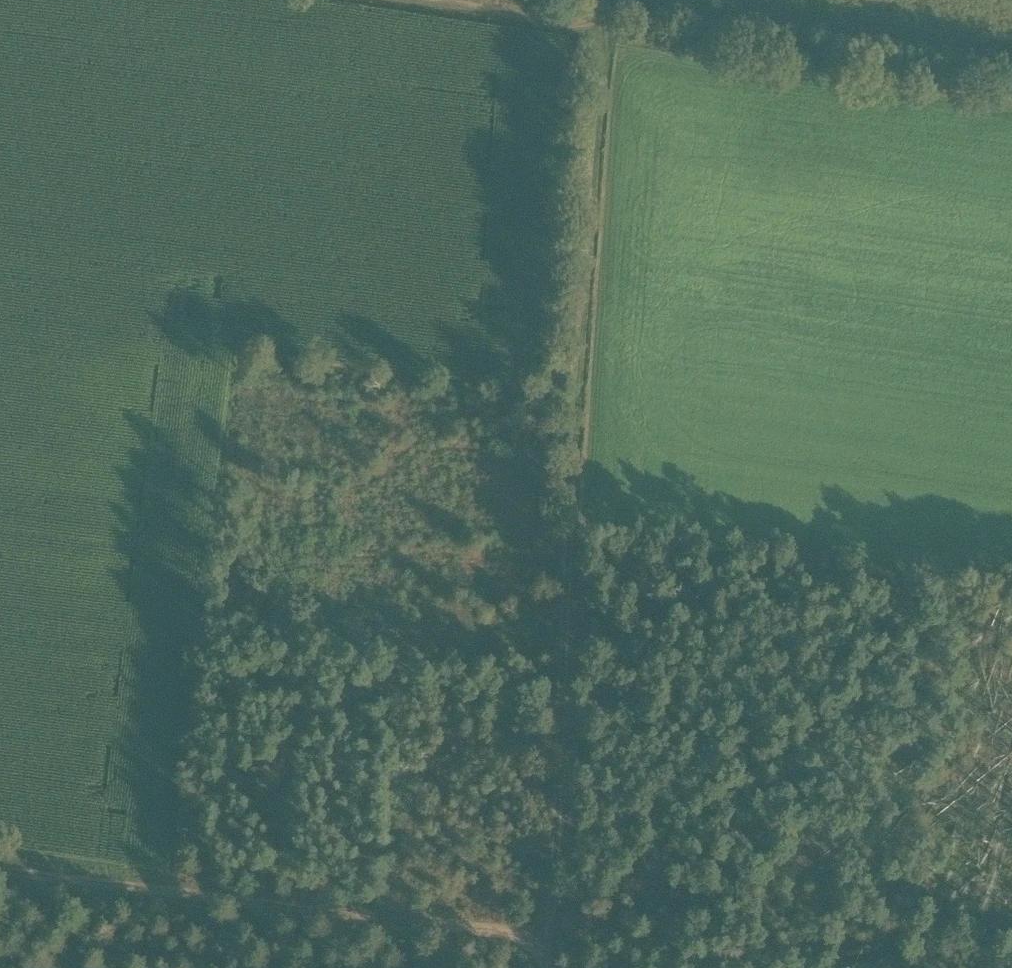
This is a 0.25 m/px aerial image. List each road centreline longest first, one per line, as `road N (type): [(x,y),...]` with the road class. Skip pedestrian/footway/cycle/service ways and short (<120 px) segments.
road 1 (track): [(603,0),(563,521),(544,967)]
road 2 (track): [(0,862),(545,938)]
road 3 (track): [(602,20),(448,0)]

